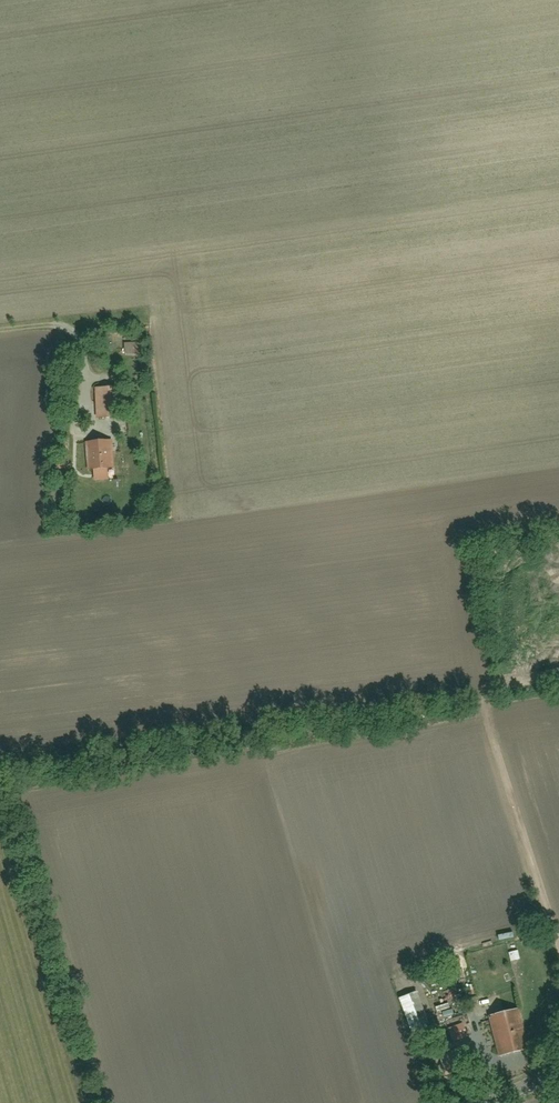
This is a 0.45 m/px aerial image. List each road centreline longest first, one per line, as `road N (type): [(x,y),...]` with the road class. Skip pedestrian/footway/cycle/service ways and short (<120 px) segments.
road 1 (track): [(558,947),(497,768),(487,719),(494,675)]

